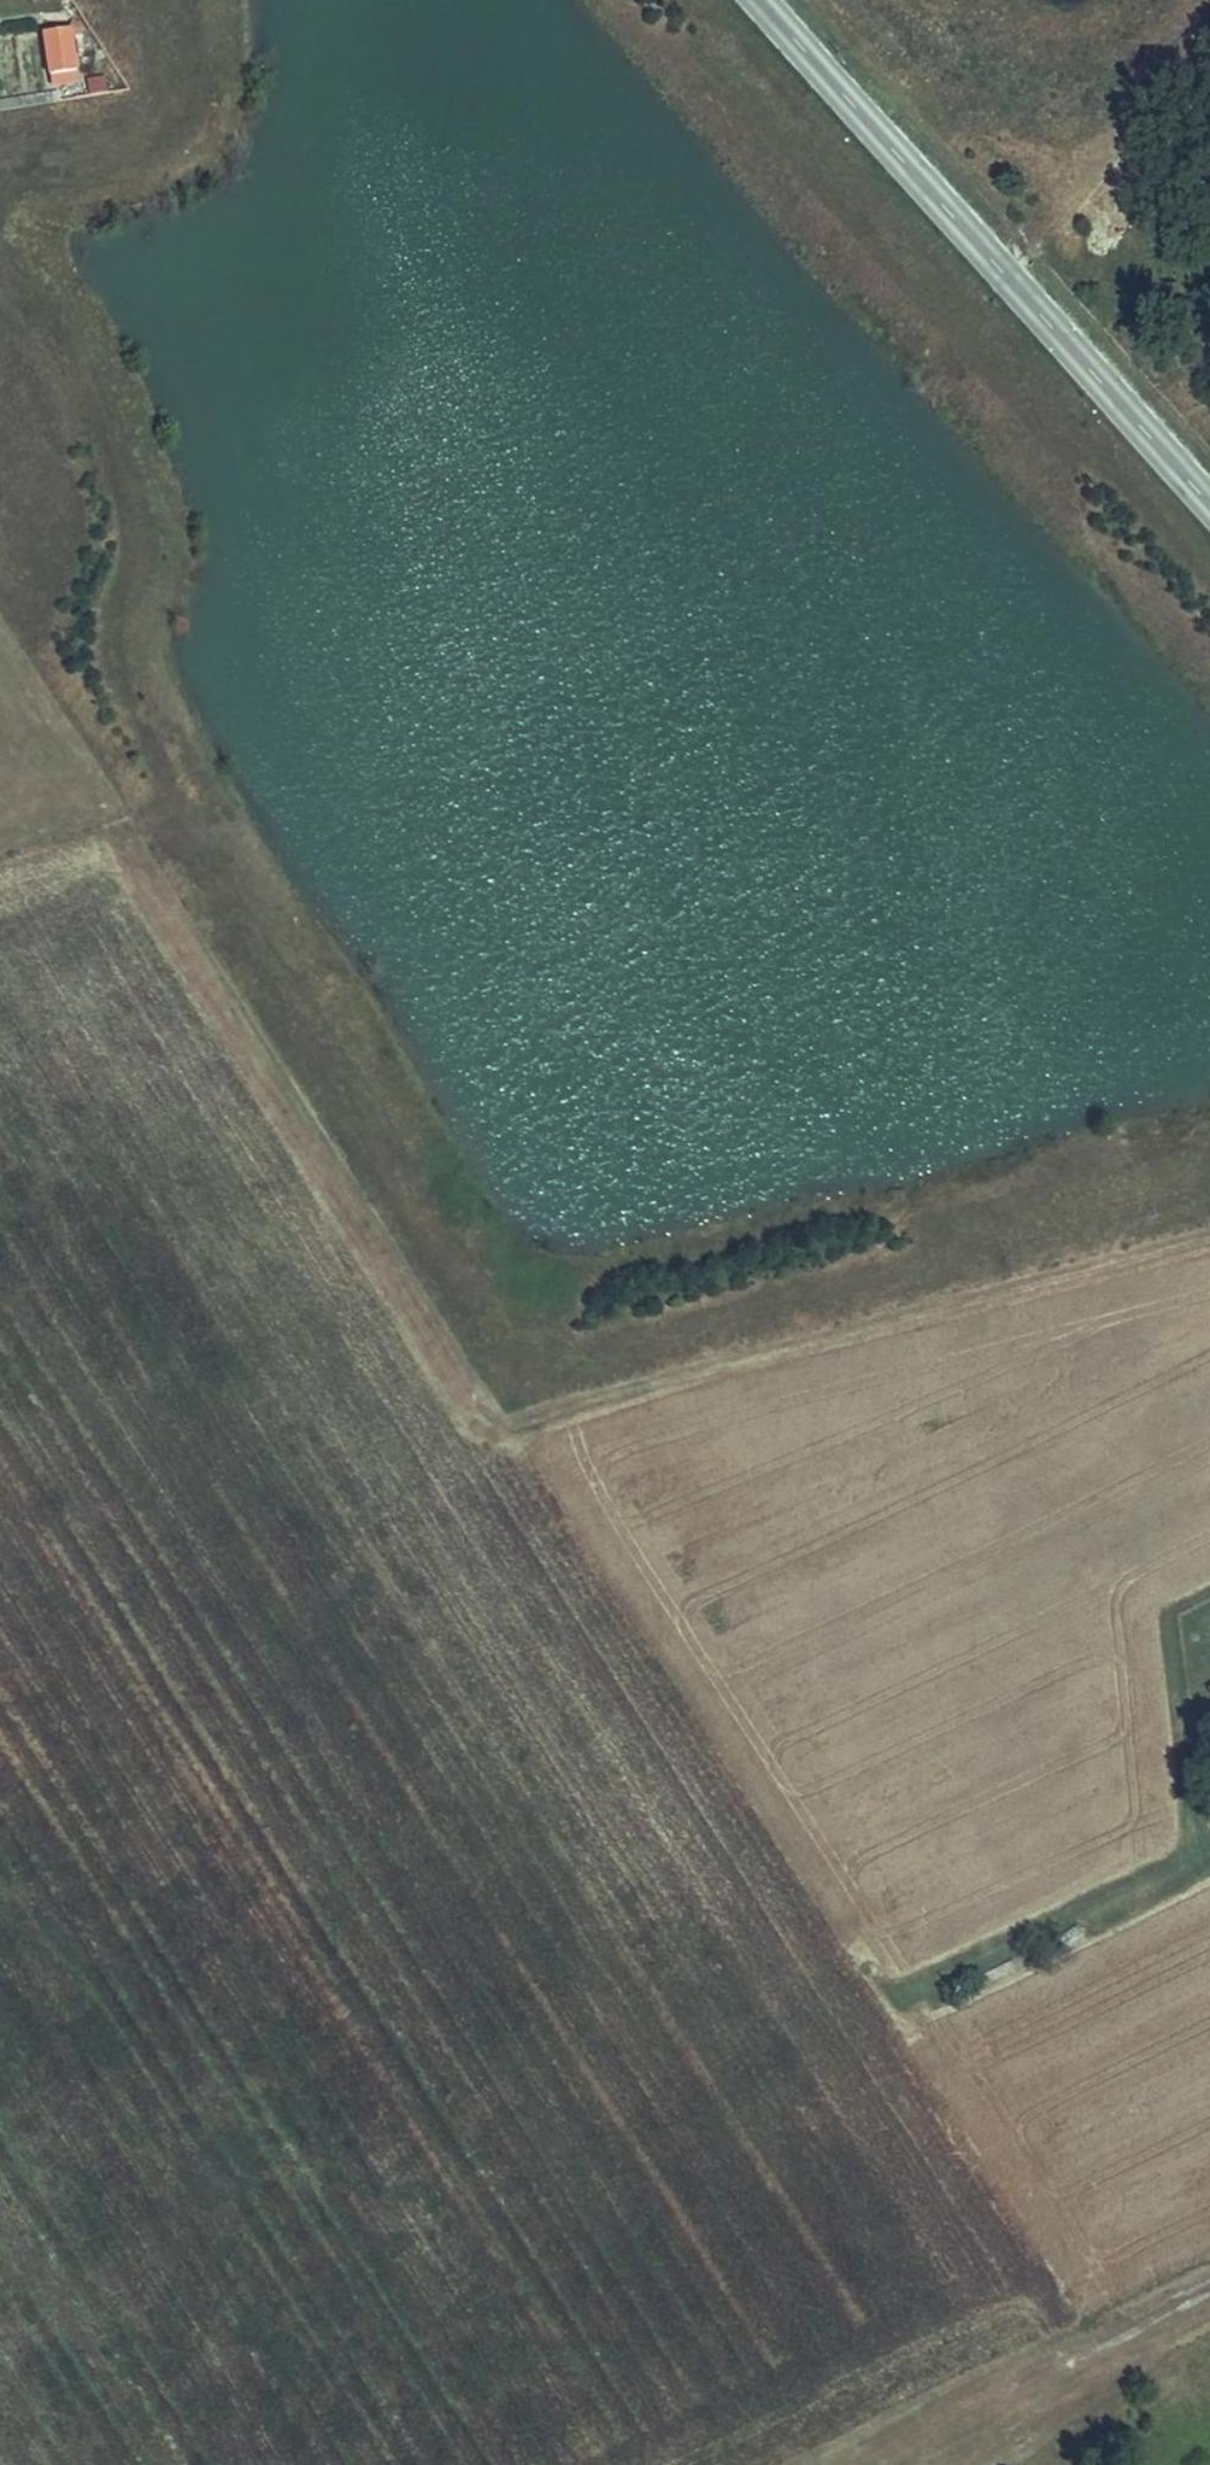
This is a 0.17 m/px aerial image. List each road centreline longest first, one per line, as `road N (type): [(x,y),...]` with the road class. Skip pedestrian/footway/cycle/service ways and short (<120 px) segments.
road 1 (tertiary): [(1209,502),(766,0)]

